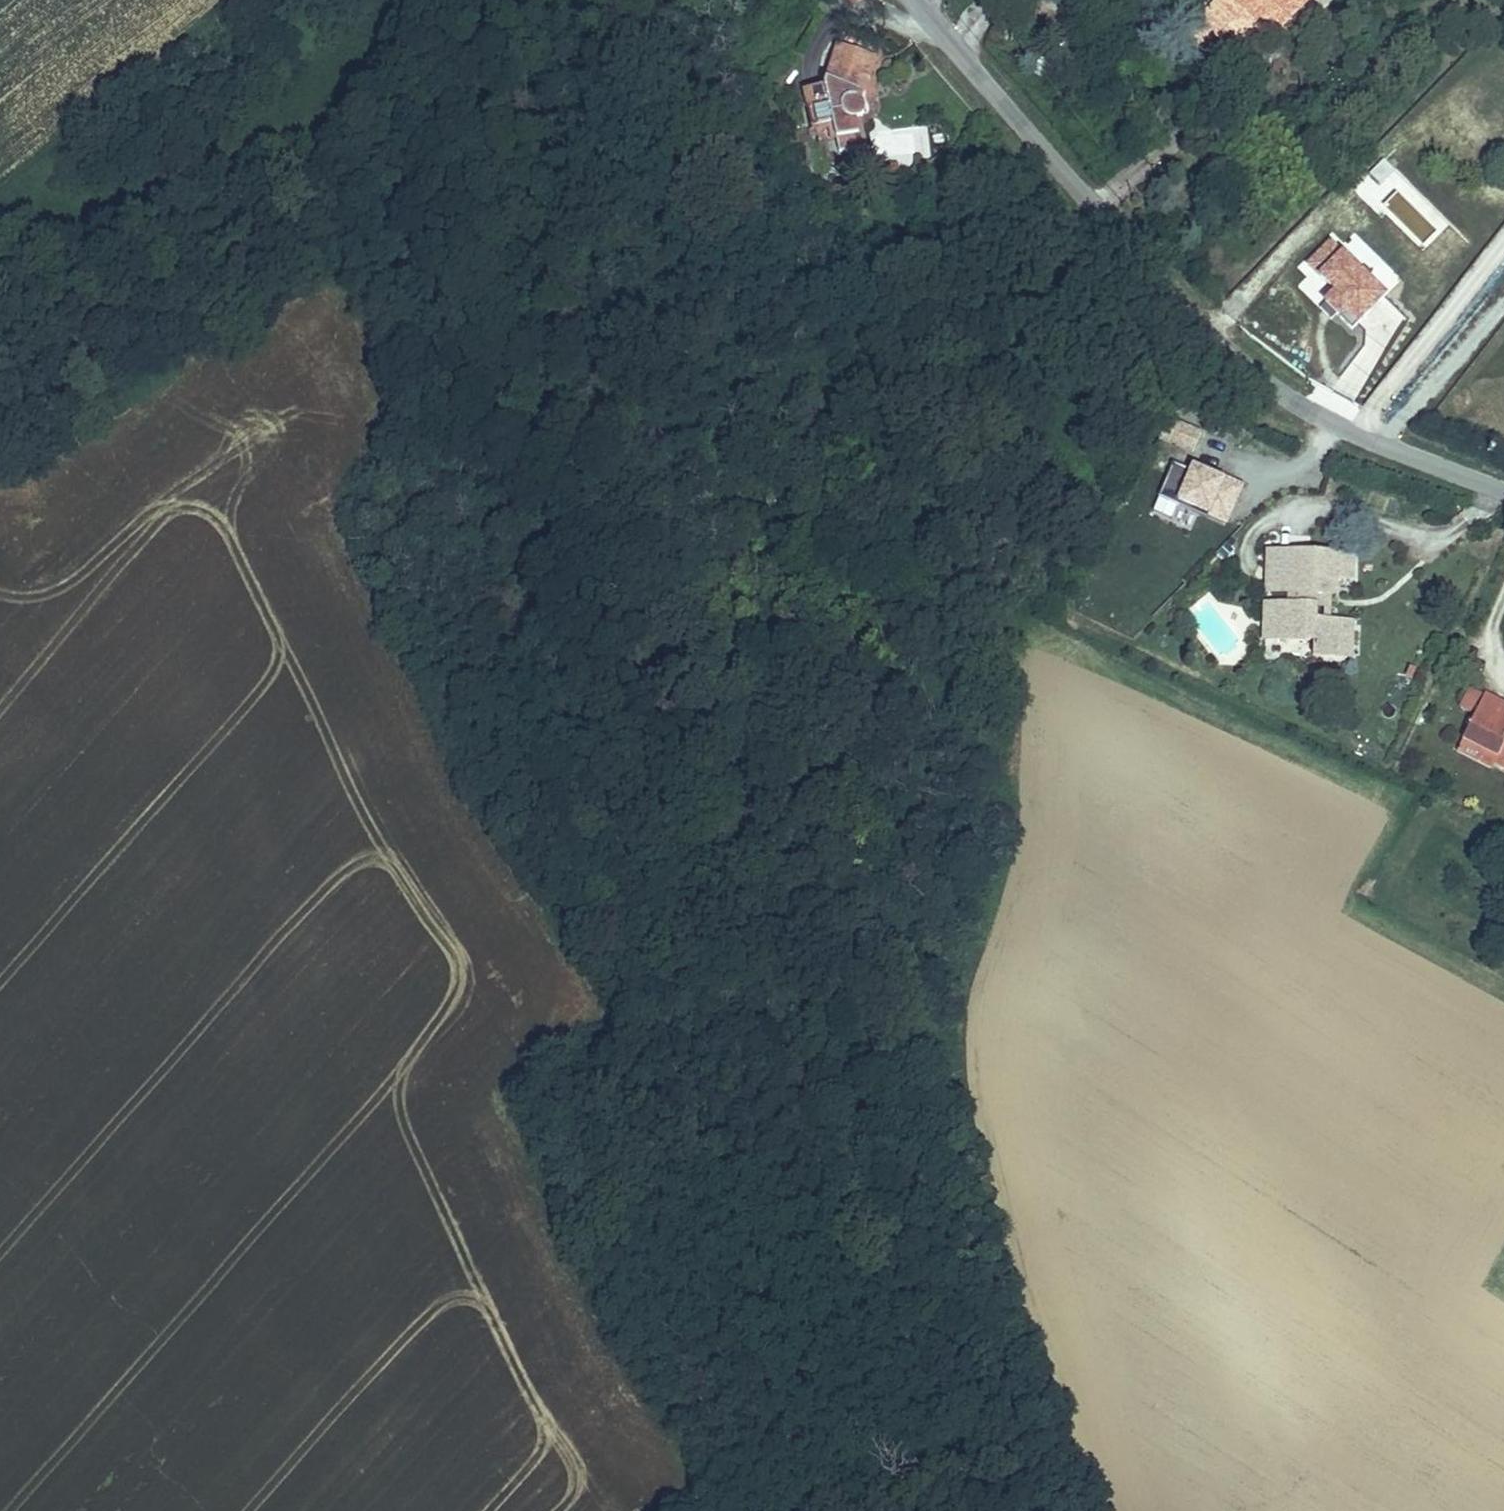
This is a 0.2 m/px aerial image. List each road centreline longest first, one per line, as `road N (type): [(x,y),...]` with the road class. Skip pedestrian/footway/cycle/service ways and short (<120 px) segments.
road 1 (unclassified): [(1503,485),(1313,410),(1192,309),(900,0)]

